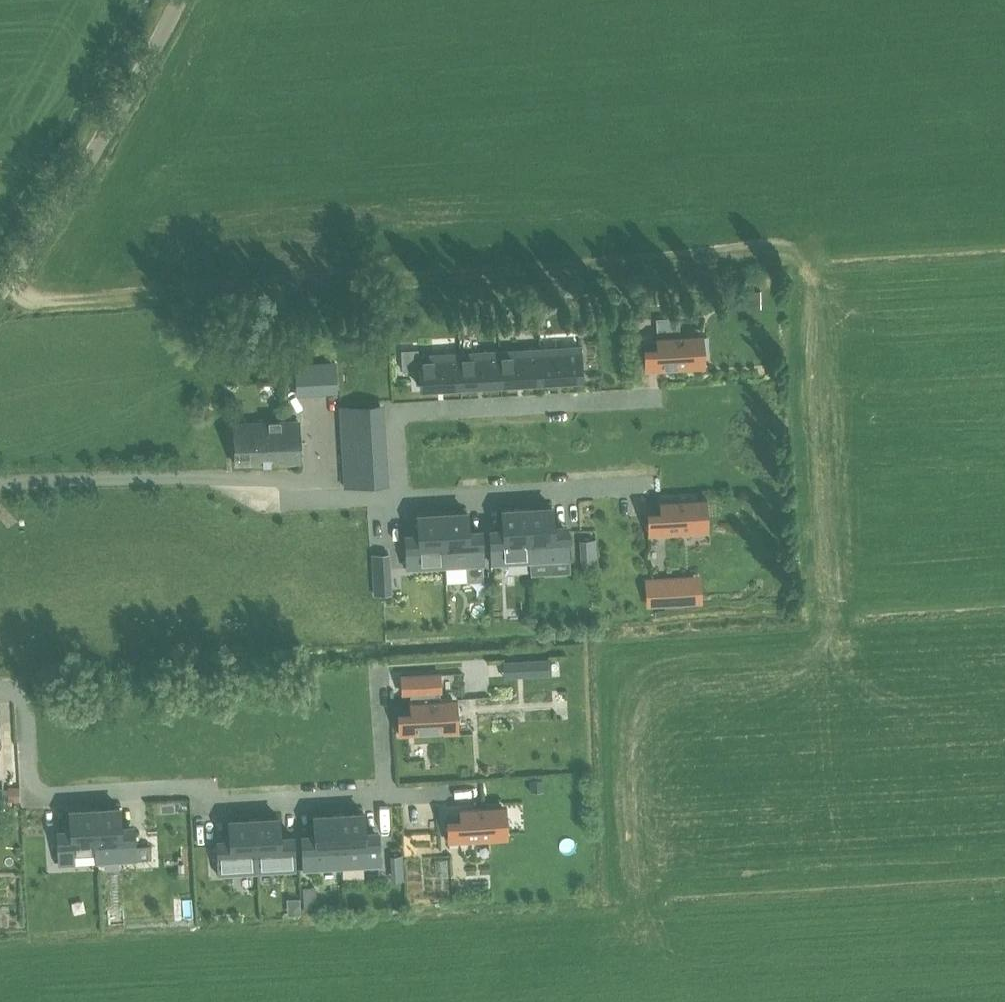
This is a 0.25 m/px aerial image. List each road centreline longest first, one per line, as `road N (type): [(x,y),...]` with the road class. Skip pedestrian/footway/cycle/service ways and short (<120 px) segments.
road 1 (unclassified): [(0,290),(116,122),(179,0)]

